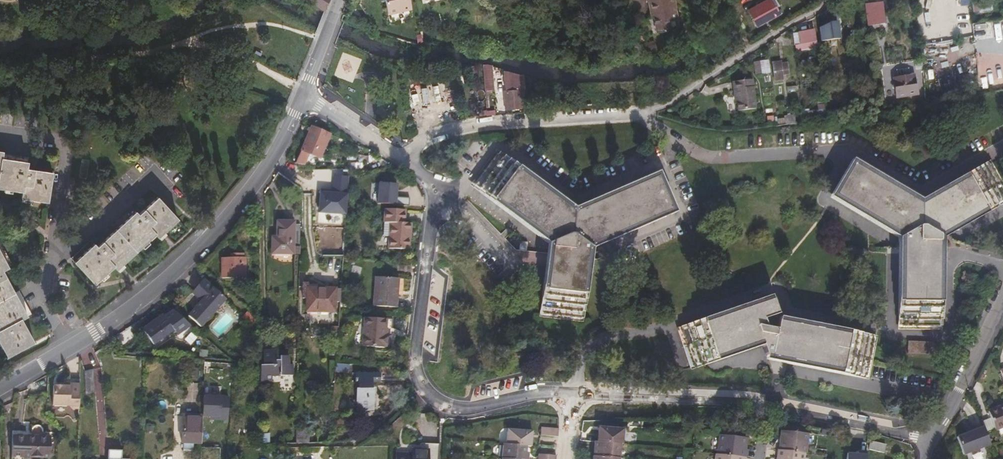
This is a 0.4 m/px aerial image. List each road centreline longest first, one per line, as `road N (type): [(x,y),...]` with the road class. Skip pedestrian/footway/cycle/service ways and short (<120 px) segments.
road 1 (residential): [(401,158),(442,194),(414,347),(421,391),(440,407),(463,411),(542,394),(571,397)]
road 2 (residential): [(932,437),(773,401),(571,397)]
road 3 (tertiary): [(68,349),(140,303),(221,224),(261,175),(304,95)]
road 4 (residential): [(401,158),(466,126),(640,115)]
road 5 (residential): [(50,266),(68,156),(50,136),(0,129)]
road 6 (residential): [(932,437),(1002,304)]
road 7 (residential): [(50,266),(155,174)]

